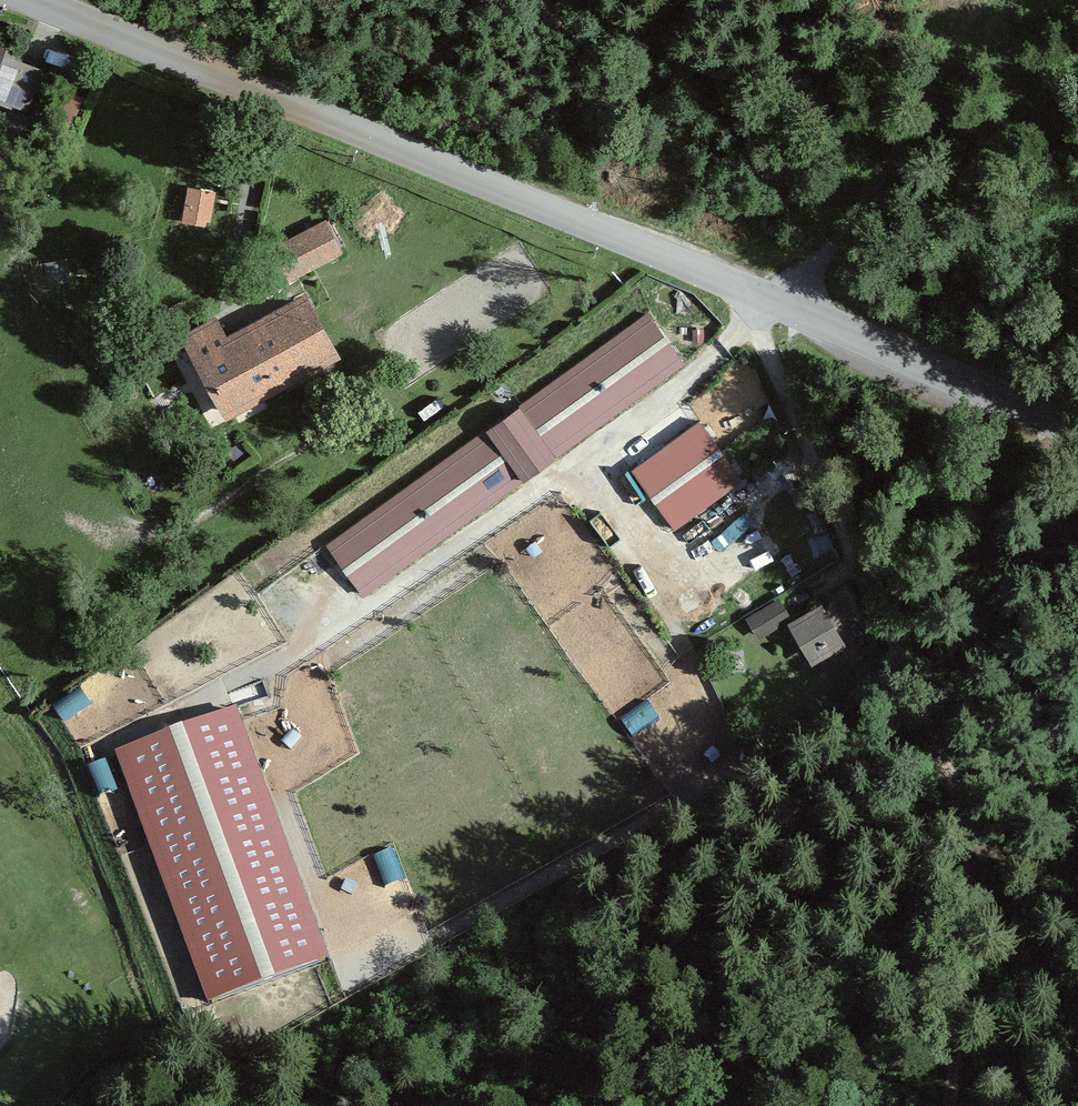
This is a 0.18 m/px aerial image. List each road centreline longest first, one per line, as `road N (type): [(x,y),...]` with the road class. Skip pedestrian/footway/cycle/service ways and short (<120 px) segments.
road 1 (tertiary): [(1077,429),(23,0)]
road 2 (track): [(945,1105),(952,957),(940,750),(793,402),(757,296)]
road 3 (track): [(170,717),(326,634),(763,320)]
road 4 (track): [(812,447),(744,514),(749,544),(681,587),(578,456)]

